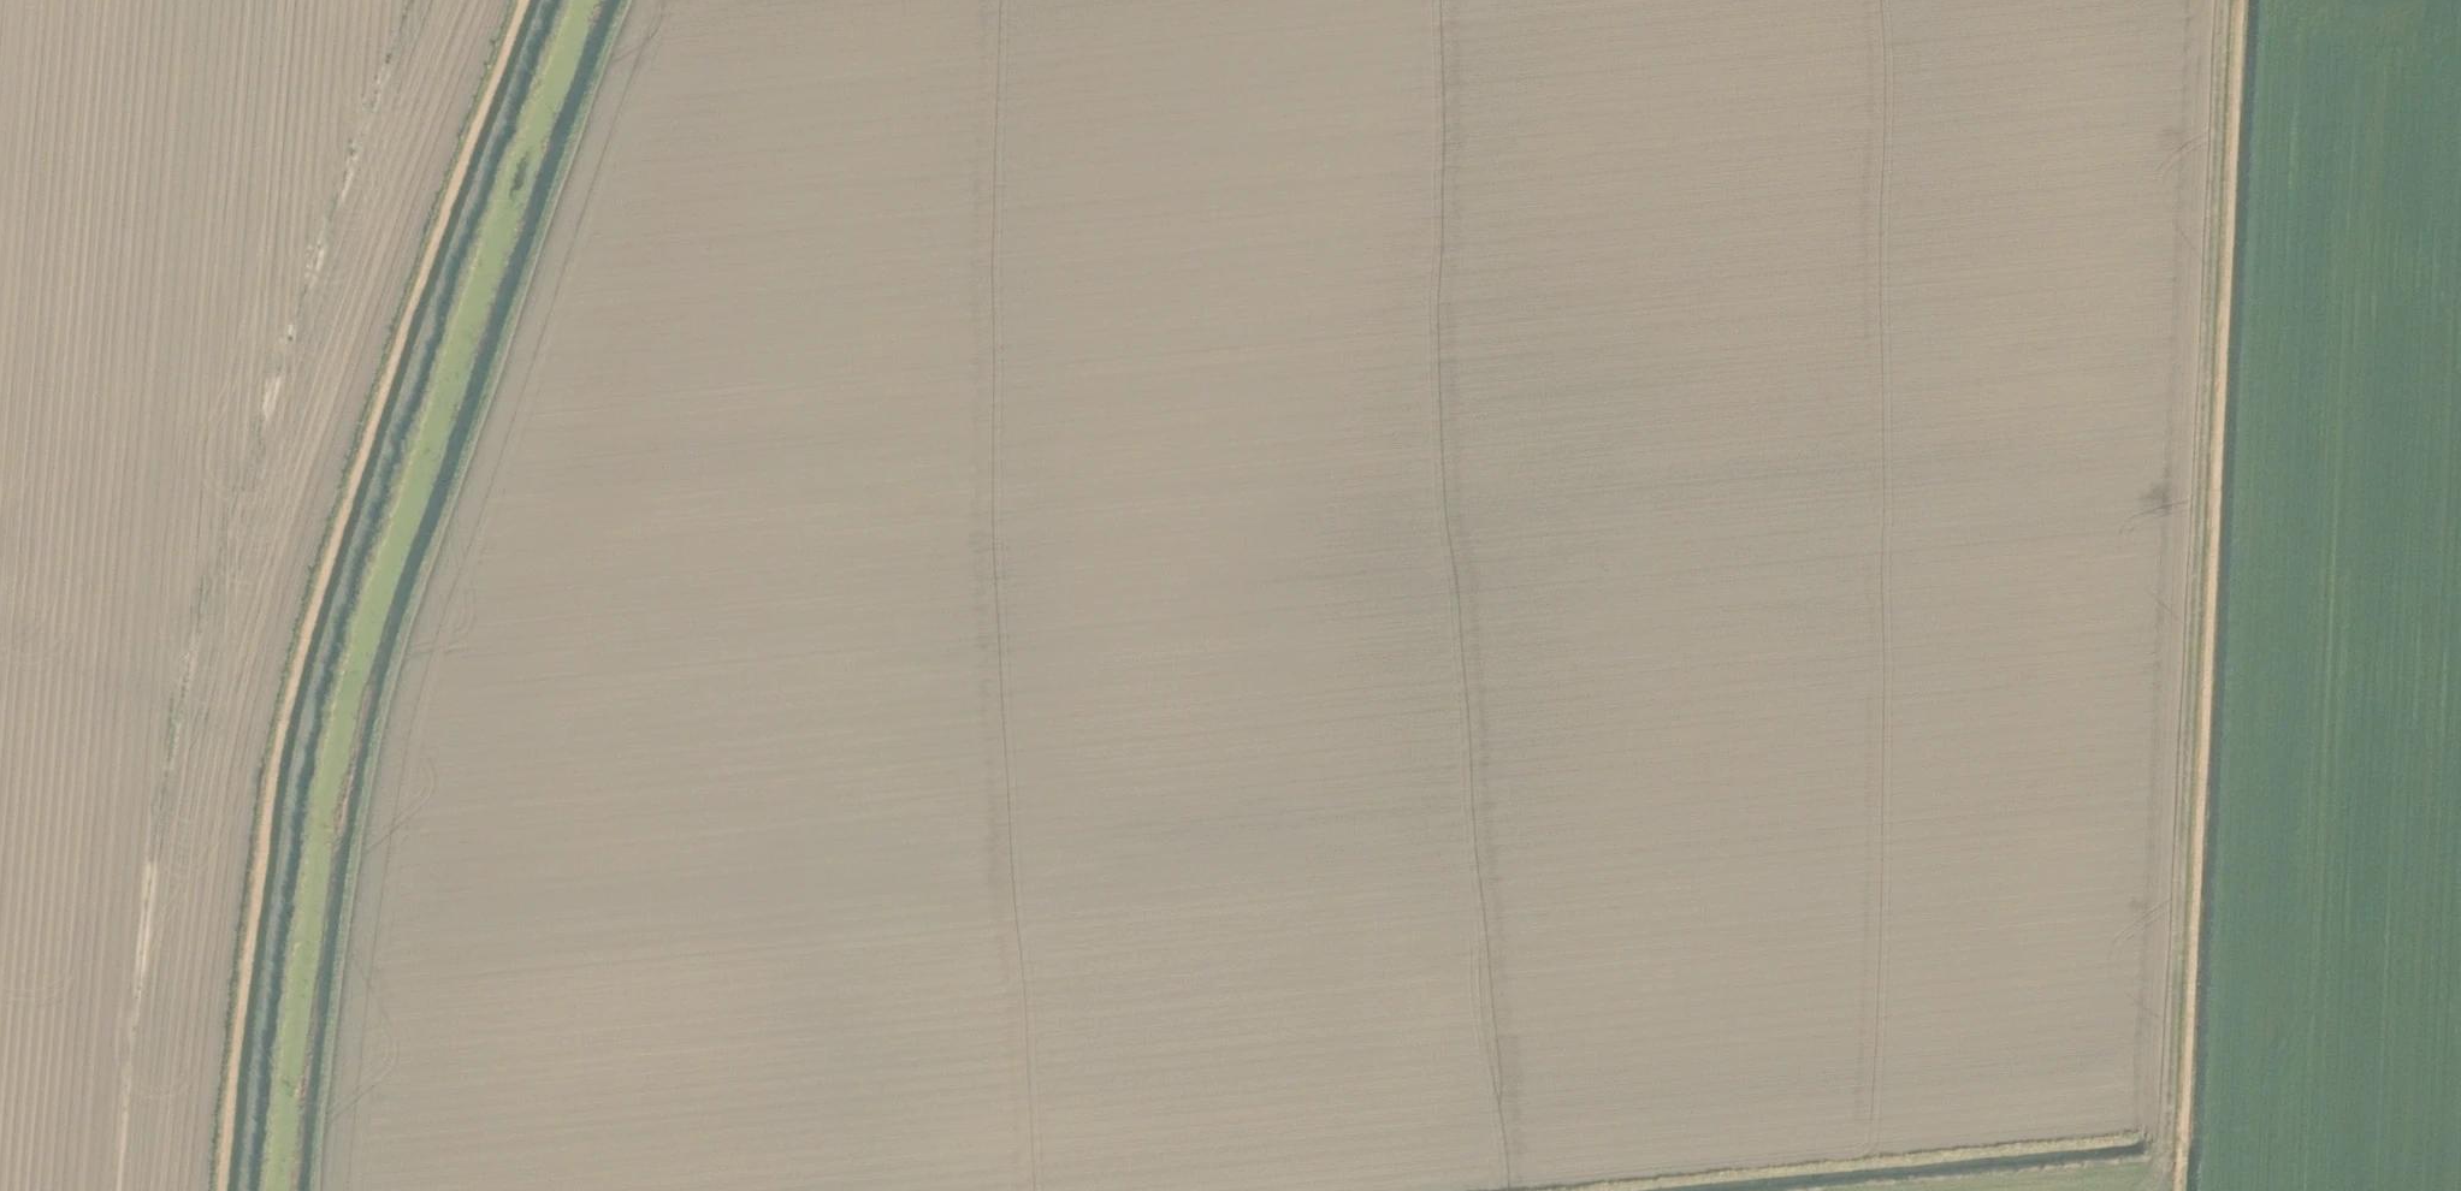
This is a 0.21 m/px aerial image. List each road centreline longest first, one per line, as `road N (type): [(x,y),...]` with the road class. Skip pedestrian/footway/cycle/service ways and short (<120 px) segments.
road 1 (track): [(2220,0),(2167,1135)]

